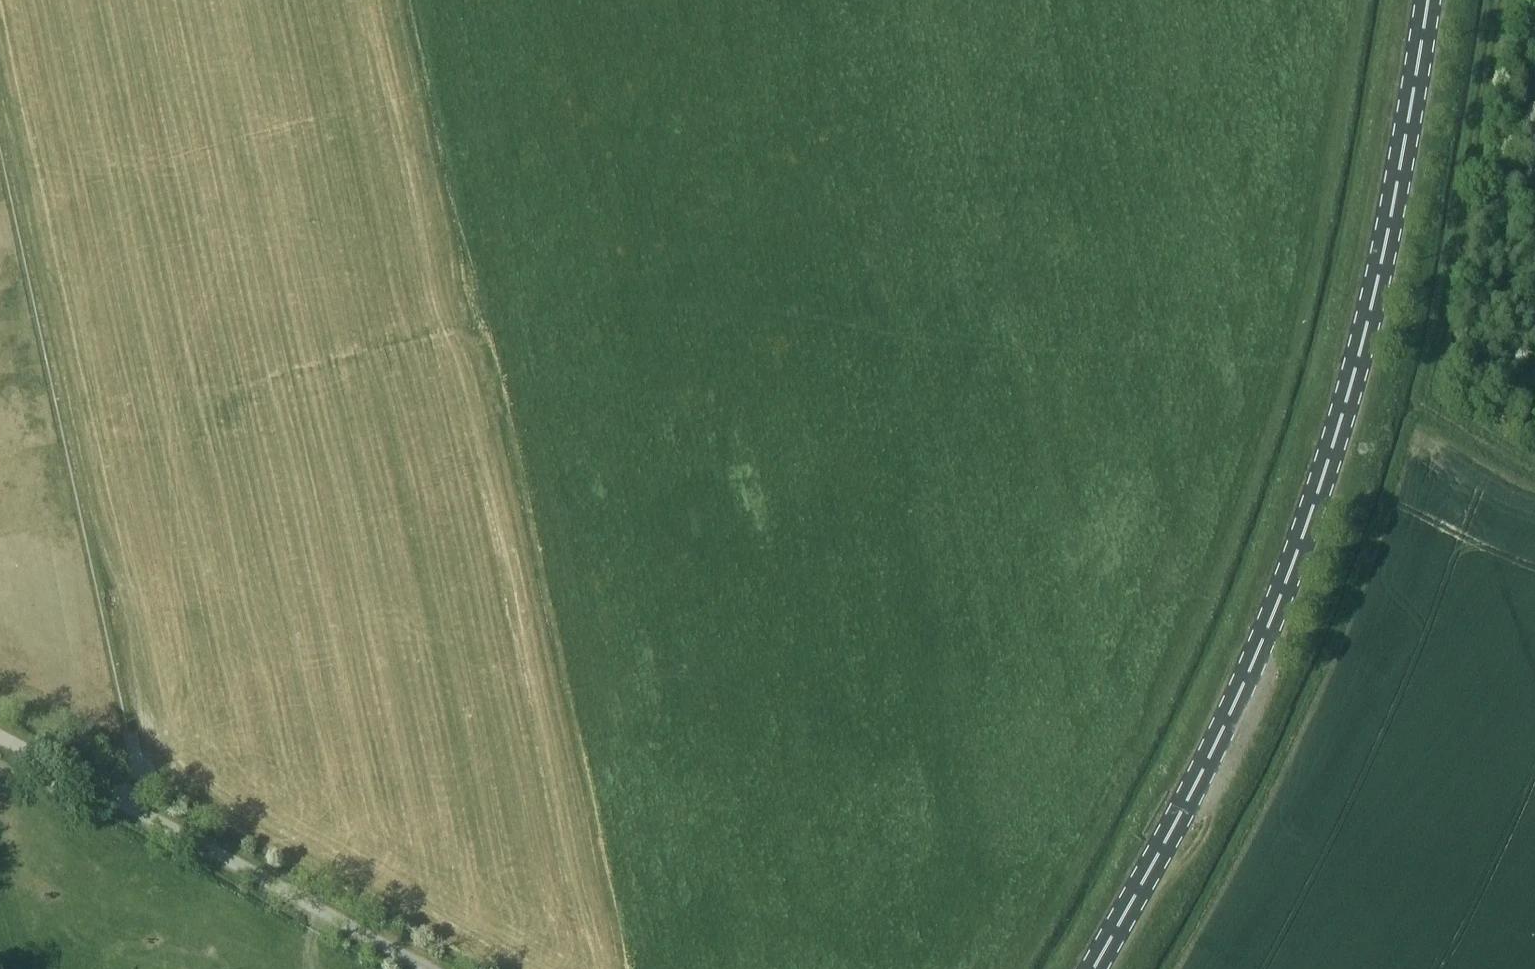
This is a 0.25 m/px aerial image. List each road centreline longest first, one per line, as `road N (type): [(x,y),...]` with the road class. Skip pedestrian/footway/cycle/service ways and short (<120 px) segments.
road 1 (primary): [(1093,968),(1170,836),(1264,637),(1336,425),(1402,162),(1427,0)]
road 2 (unclassified): [(0,738),(430,968)]

